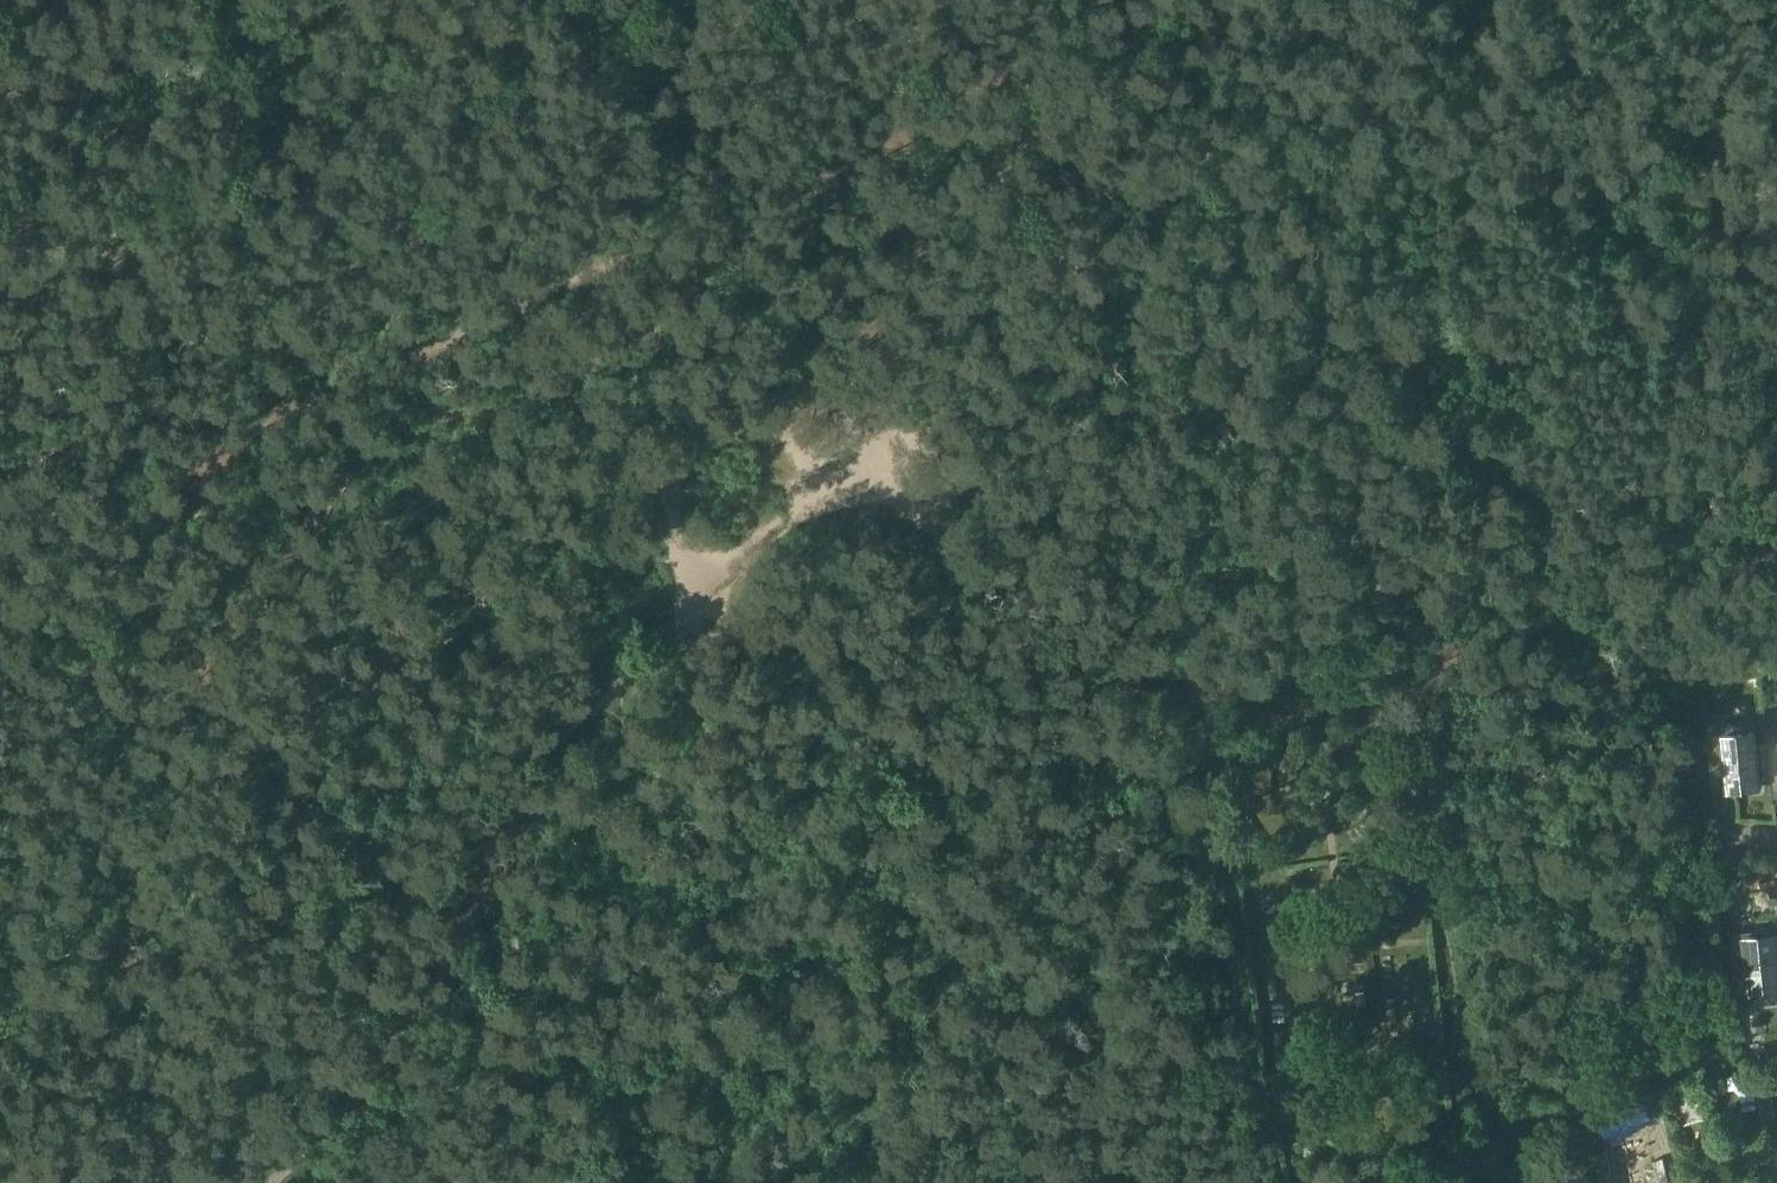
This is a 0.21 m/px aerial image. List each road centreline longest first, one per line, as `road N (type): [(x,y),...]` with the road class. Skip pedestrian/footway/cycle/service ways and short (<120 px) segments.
road 1 (track): [(271,1182),(451,946),(558,745),(619,665),(666,636),(724,645),(802,640),(908,606),(961,619),(1081,670),(1243,677),(1387,659),(1631,600),(1729,568),(1776,539)]

